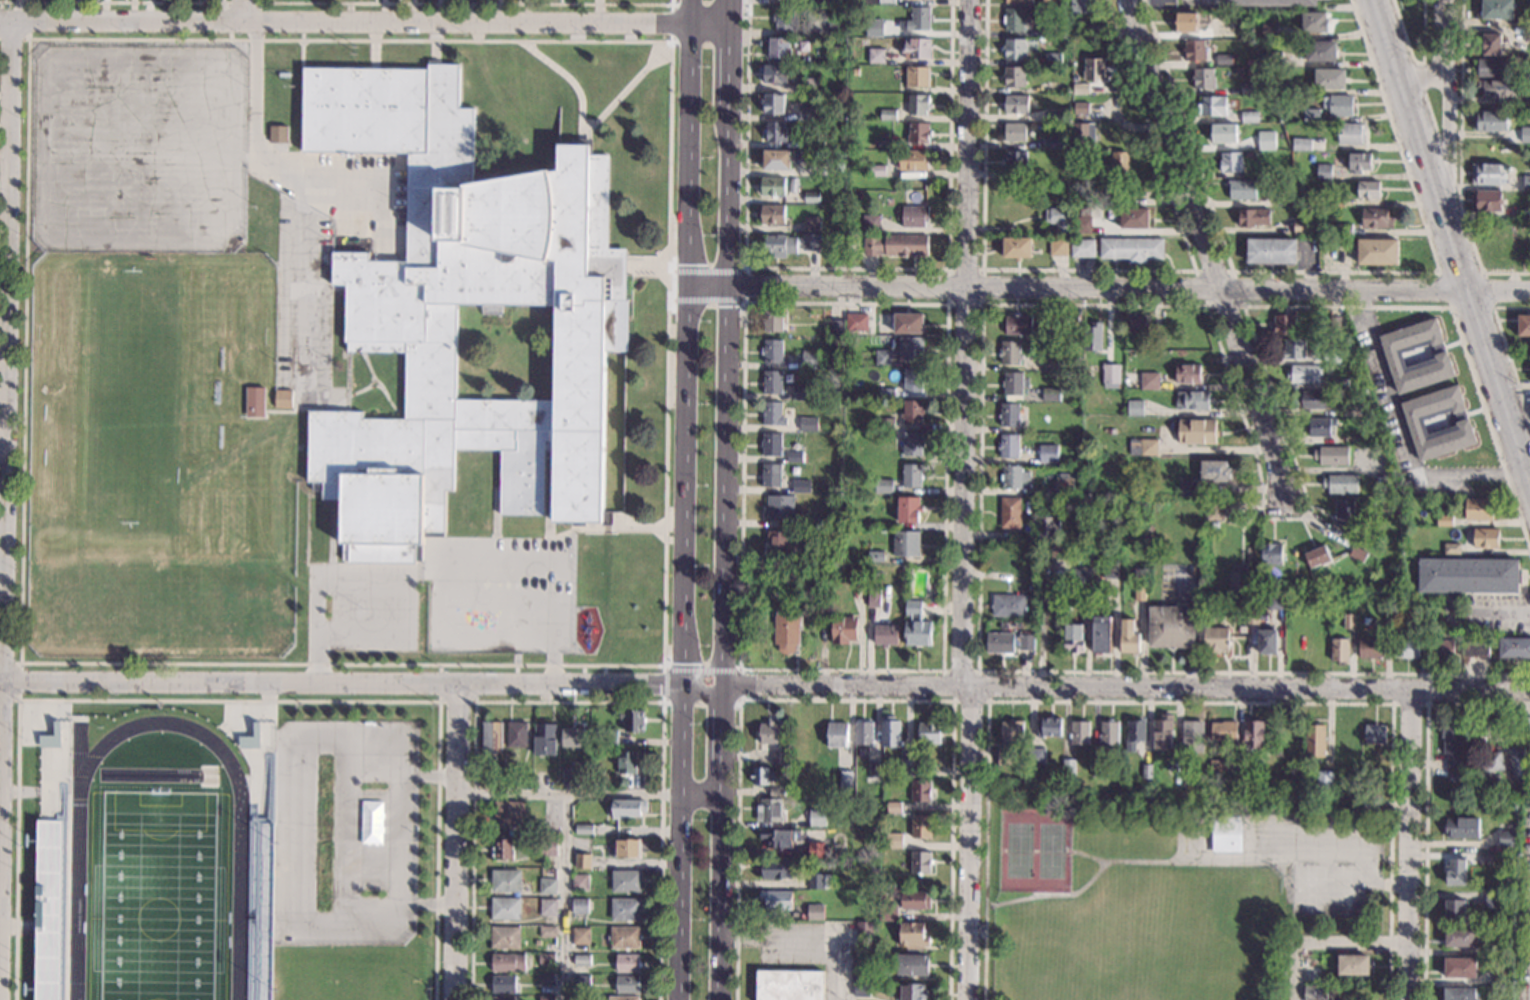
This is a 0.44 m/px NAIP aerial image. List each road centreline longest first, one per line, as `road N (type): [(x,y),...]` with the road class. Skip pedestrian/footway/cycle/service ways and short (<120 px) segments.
road 1 (residential): [(968,999),(971,701),(963,671),(971,0)]
road 2 (residential): [(1529,292),(689,287)]
road 3 (residential): [(1529,691),(724,687)]
road 4 (residential): [(0,757),(11,19)]
road 5 (residential): [(729,26),(0,19)]
road 6 (secondary): [(692,0),(685,686)]
road 7 (residential): [(685,686),(0,682)]
road 8 (secondary): [(724,687),(729,107)]
road 9 (residential): [(1284,498),(1126,0)]
road 10 (secondary): [(1529,488),(1373,0)]
road 11 (residential): [(457,999),(460,683)]
road 12 (residential): [(1408,999),(1410,690)]
road 13 (residential): [(1439,205),(1448,161),(1443,0)]
road 14 (secondary): [(683,799),(680,999)]
road 15 (secondary): [(720,999),(722,801)]

